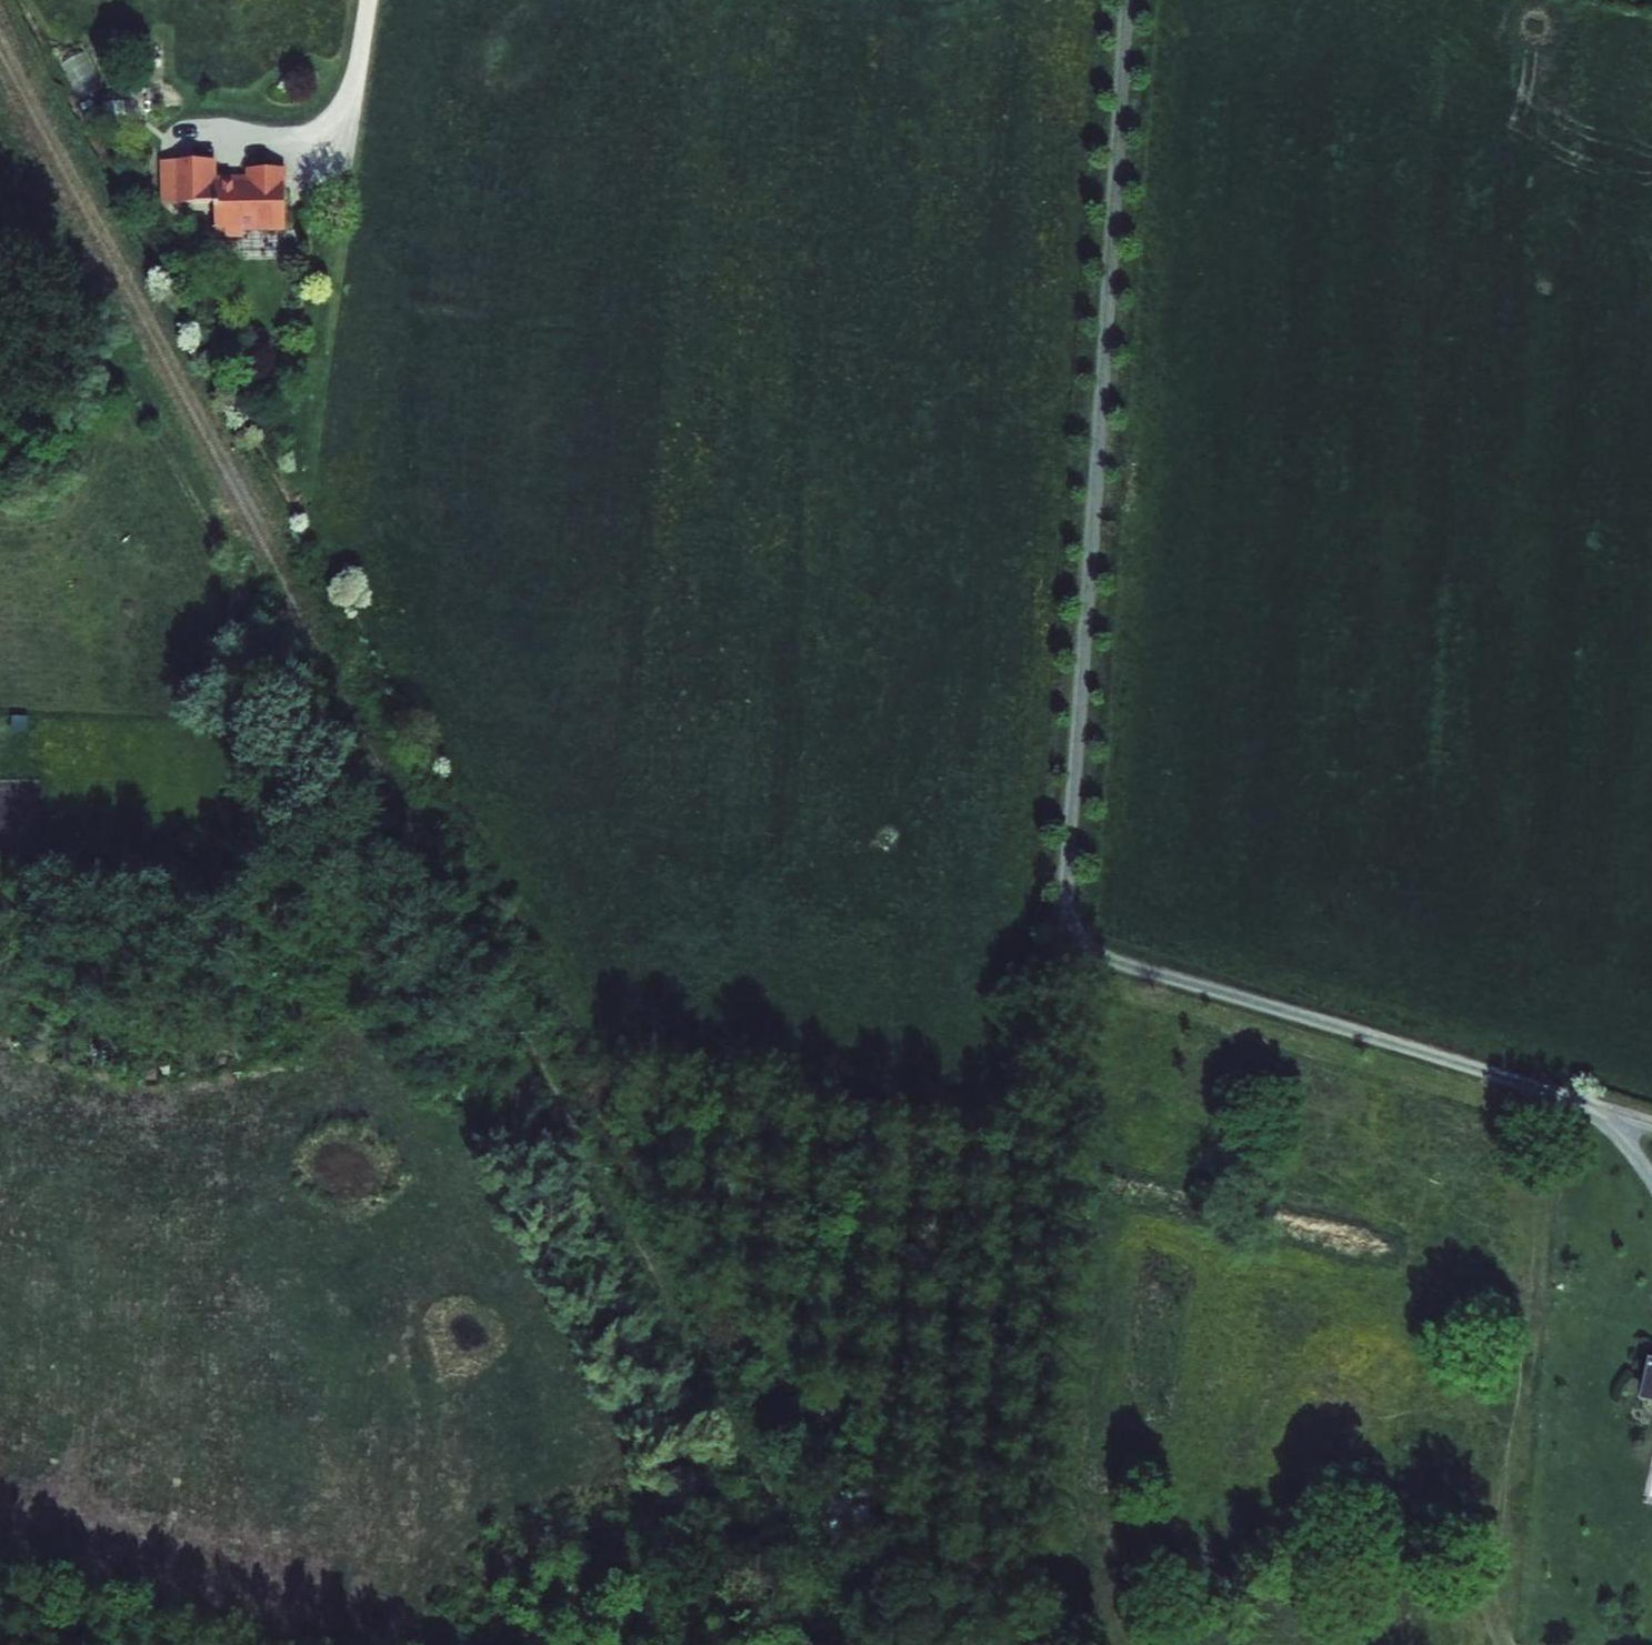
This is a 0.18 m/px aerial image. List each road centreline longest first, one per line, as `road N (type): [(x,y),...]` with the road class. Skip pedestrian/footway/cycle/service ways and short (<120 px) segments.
road 1 (unclassified): [(1651,1124),(1113,961),(1076,934),(1068,867),(1125,0)]
road 2 (track): [(1010,1644),(1076,934)]

